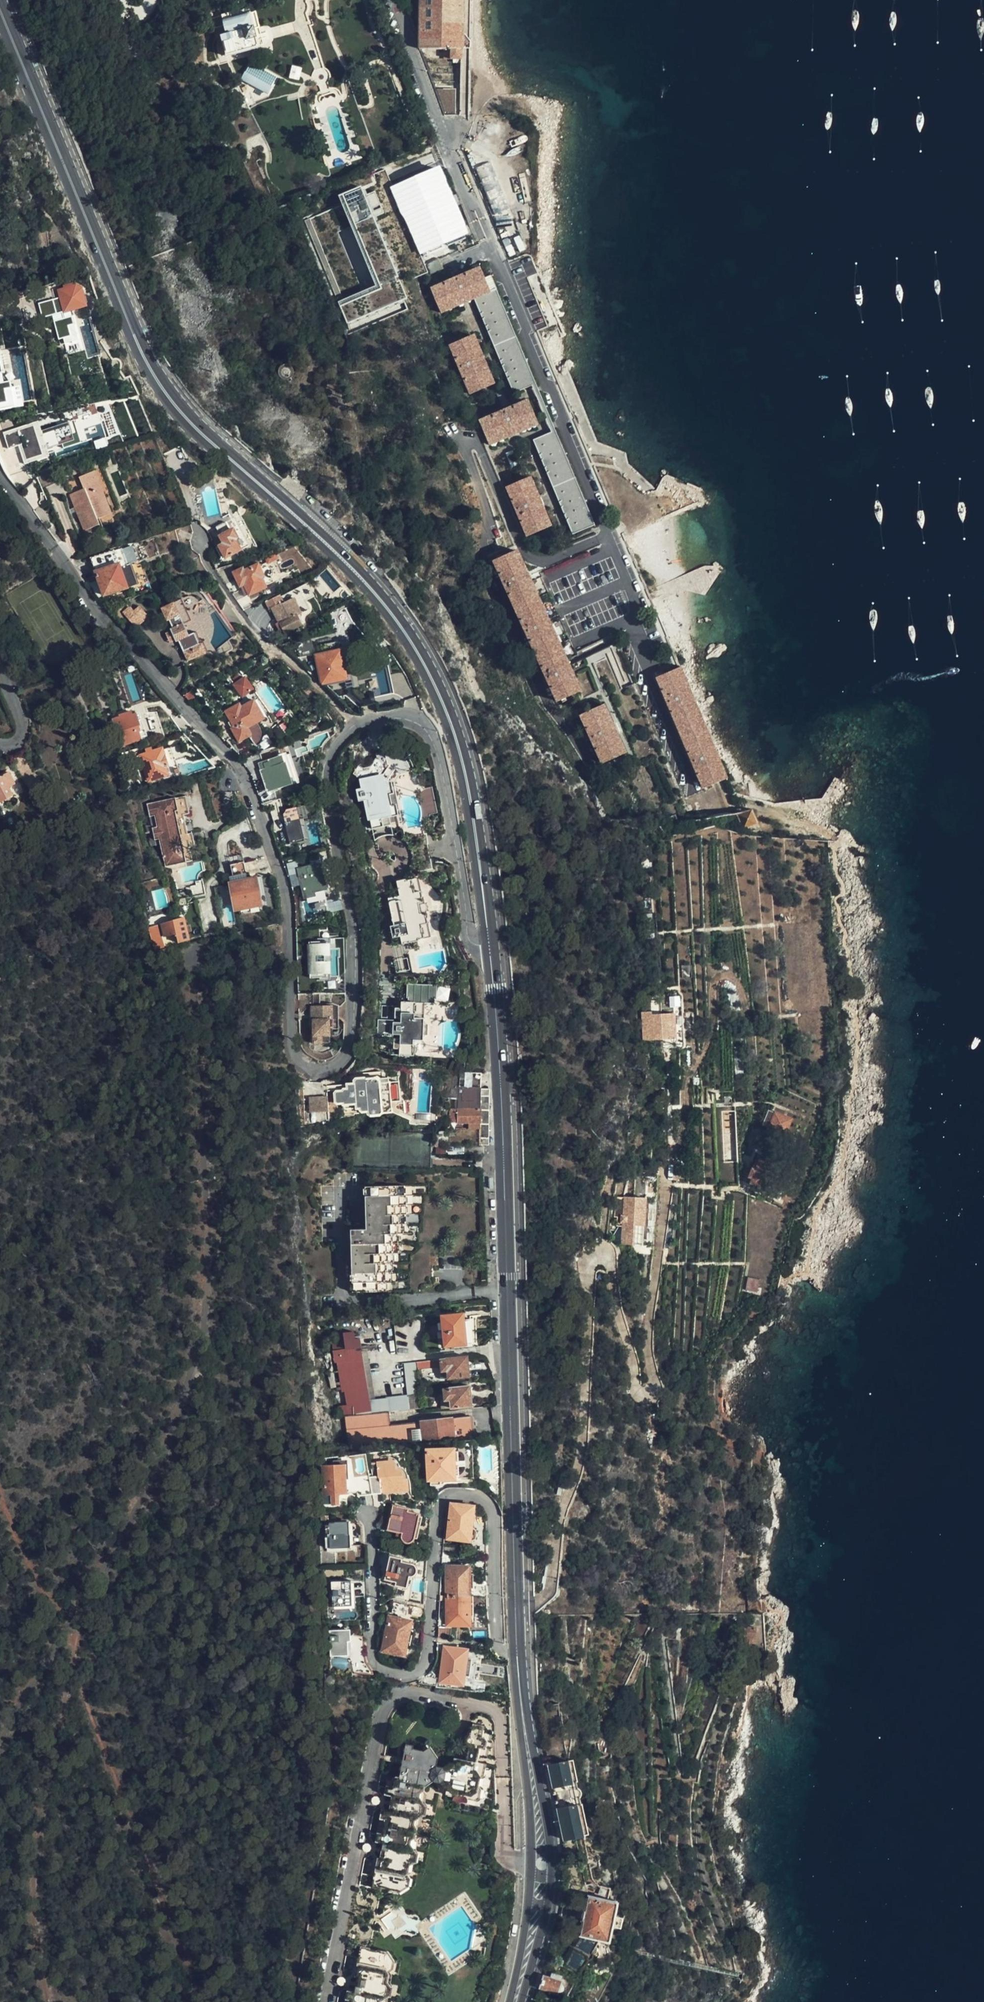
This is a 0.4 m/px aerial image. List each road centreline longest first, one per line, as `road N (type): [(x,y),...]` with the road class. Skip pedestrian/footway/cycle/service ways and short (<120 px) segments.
road 1 (residential): [(0,474),(113,632),(242,774),(283,890),(298,1063),(324,1072),(350,1049),(353,923),(327,772),(331,752),(355,726),(396,716),(427,732),(468,934),(489,946)]
road 2 (secondary): [(489,946),(463,764),(426,667),(364,581),(191,422),(153,373),(0,9)]
road 3 (secondary): [(515,2001),(536,1912),(540,1843),(521,1702),(489,946)]
road 4 (track): [(669,1177),(697,1064),(711,1042),(717,983),(760,936),(796,935),(813,955),(825,1067),(814,1144)]
road 5 (track): [(199,544),(242,613),(355,726)]
road 6 (residential): [(448,133),(394,0)]

